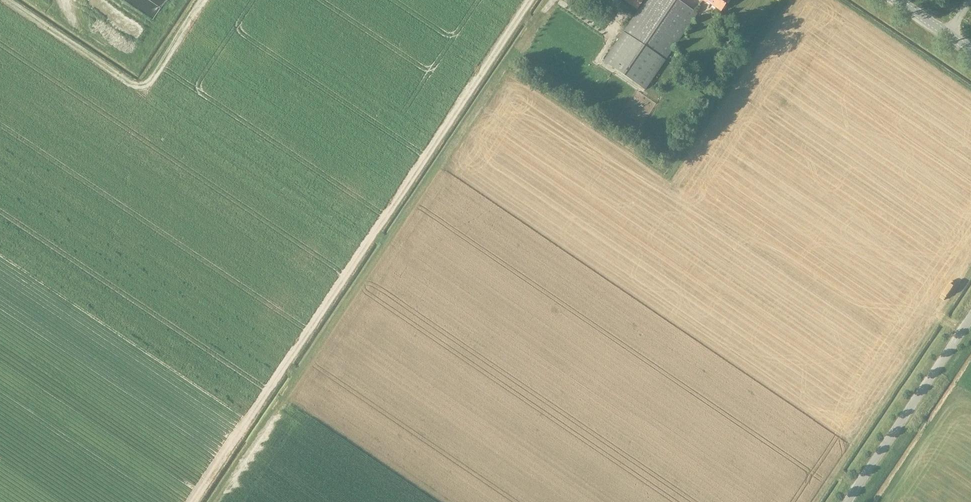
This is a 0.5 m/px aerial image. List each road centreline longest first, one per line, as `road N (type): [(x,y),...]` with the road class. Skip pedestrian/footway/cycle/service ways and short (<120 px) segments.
road 1 (unclassified): [(847,501),(970,317)]

